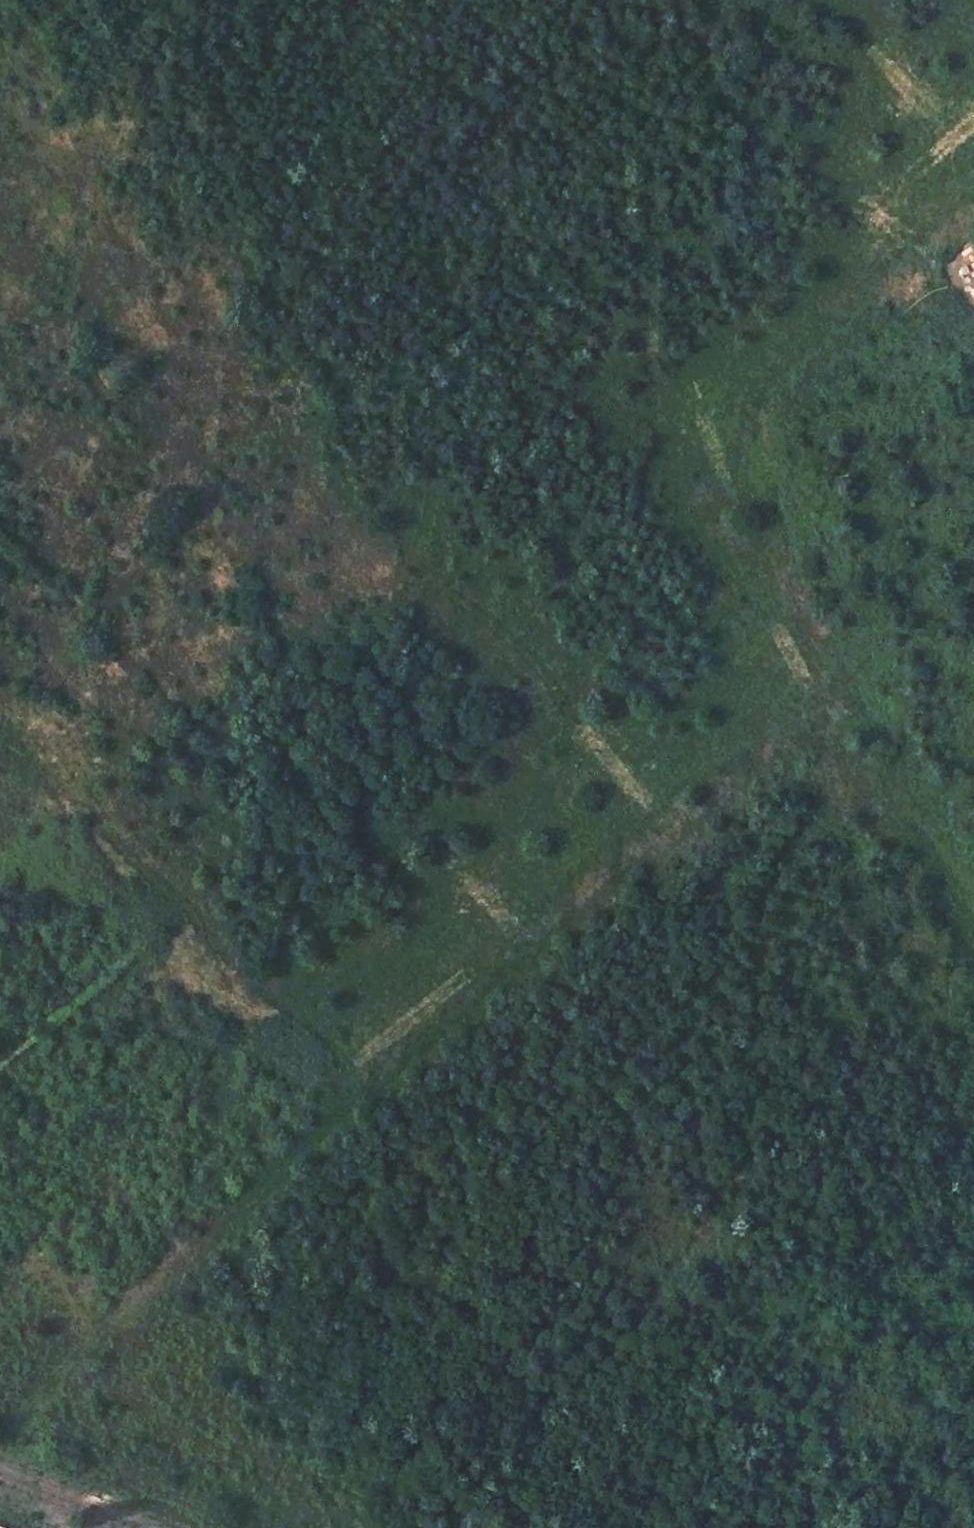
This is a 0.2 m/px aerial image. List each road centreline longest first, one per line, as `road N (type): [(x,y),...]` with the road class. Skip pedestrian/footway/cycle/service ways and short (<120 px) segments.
road 1 (track): [(973,215),(791,381),(755,461),(767,529),(833,704),(347,1092),(304,1099)]
road 2 (track): [(833,704),(864,753),(973,998)]

